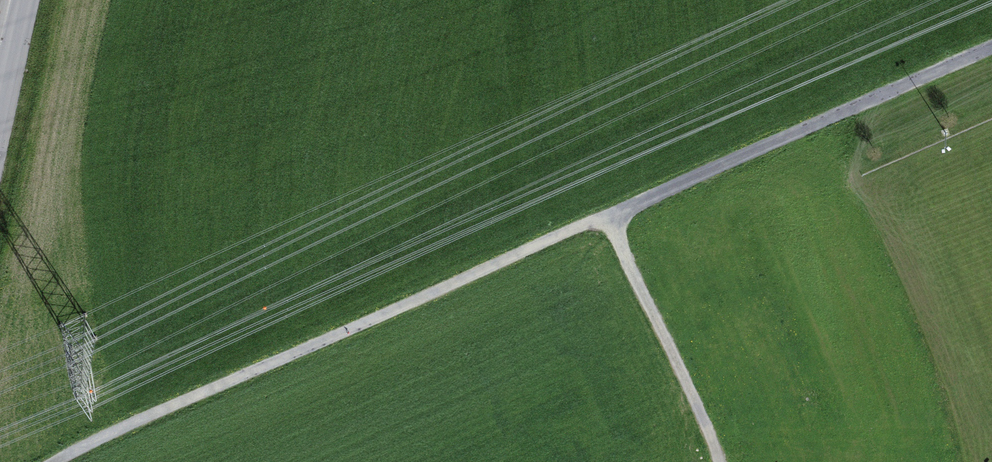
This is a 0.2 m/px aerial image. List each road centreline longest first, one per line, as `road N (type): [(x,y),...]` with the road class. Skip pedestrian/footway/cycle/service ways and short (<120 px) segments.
road 1 (track): [(991,50),(52,461)]
road 2 (track): [(719,461),(608,219)]

